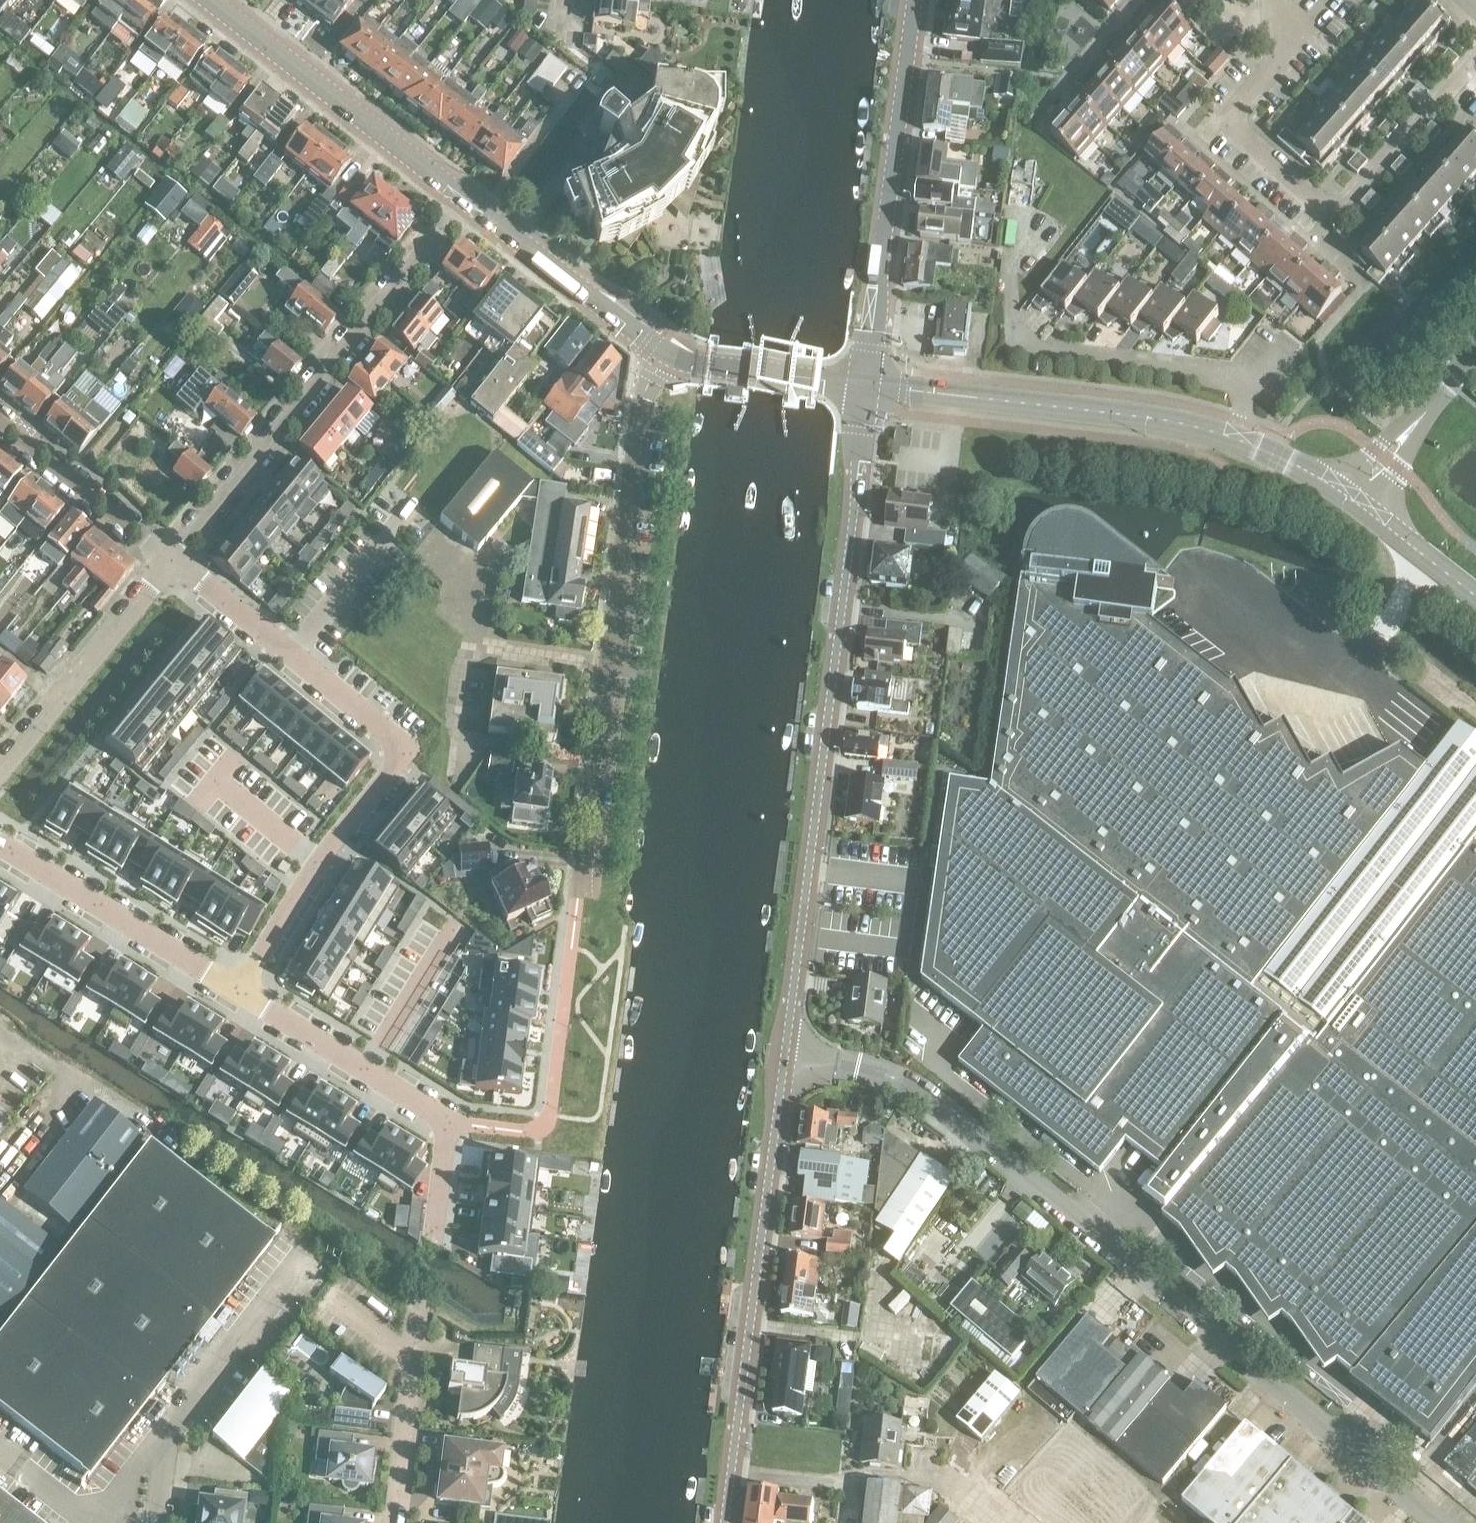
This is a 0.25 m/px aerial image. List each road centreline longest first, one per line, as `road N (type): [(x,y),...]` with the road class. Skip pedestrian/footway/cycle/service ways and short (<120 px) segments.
road 1 (unclassified): [(784,1059),(856,1067),(899,1082),(1440,1522)]
road 2 (tertiary): [(784,1059),(866,384)]
road 3 (residential): [(239,996),(317,865),(399,751),(171,559)]
road 4 (residential): [(583,889),(645,397),(665,354)]
road 5 (residential): [(1475,62),(1334,218),(1227,120),(1272,67),(1273,19)]
road 6 (tertiary): [(724,1522),(784,1059)]
road 7 (residential): [(171,559),(464,197)]
road 8 (tertiary): [(866,384),(916,0)]
road 9 (secondary): [(1237,442),(1169,421),(866,384)]
road 10 (residential): [(437,1236),(446,1123),(239,996)]
road 11 (residential): [(151,1522),(159,1448),(313,1246)]
road 12 (secondary): [(210,0),(464,197)]
road 13 (residential): [(1237,442),(1248,380),(1016,349)]
road 14 (residential): [(239,996),(0,849)]
road 15 (residential): [(0,767),(171,559)]
road 16 (secondary): [(464,197),(665,354)]
road 17 (residential): [(392,1522),(420,1302)]
road 18 (residential): [(171,559),(0,419)]
road 19 (secondary): [(665,354),(685,363),(866,384)]
road 20 (unclassified): [(1475,356),(1354,501)]
road 21 (secondary): [(1475,597),(1354,501)]
road 22 (residential): [(1135,0),(1034,110)]
road 23 (secondary): [(1354,501),(1237,442)]

